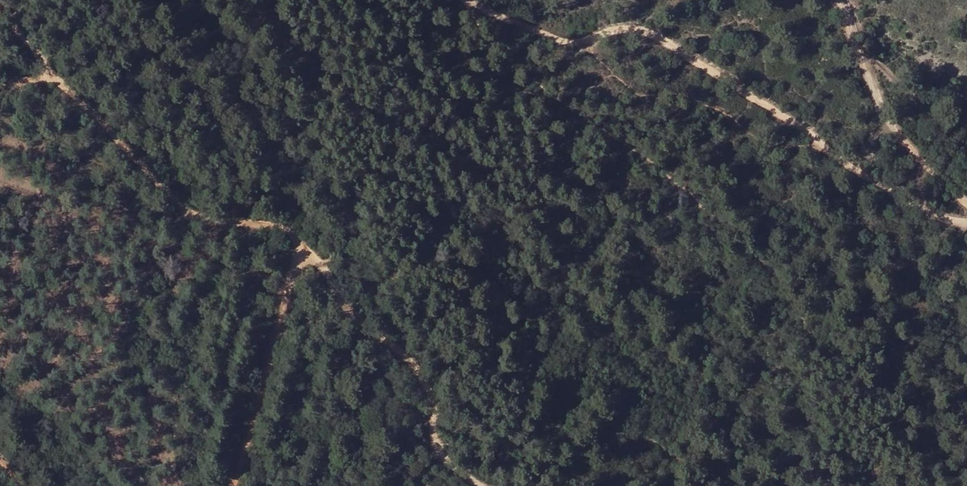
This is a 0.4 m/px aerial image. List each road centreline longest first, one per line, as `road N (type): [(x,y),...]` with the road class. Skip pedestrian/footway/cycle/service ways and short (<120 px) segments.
road 1 (track): [(966,230),(885,193),(764,102),(659,38),(609,29),(571,39),(466,0)]
road 2 (track): [(0,85),(60,82),(149,174),(230,219),(291,225),(310,254)]
road 3 (track): [(310,254),(348,305),(424,374),(438,448),(477,485)]
road 4 (track): [(841,0),(903,138),(966,205)]

